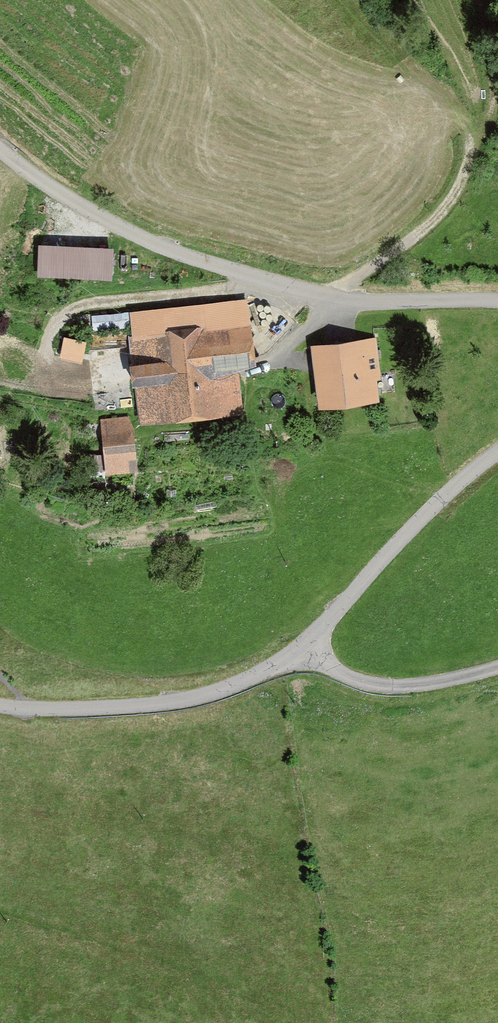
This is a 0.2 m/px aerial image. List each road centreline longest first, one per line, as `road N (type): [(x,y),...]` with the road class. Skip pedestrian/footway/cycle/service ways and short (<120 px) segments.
road 1 (unclassified): [(0,706),(175,702),(262,672),(319,633),(397,542),(497,451)]
road 2 (unclassified): [(497,301),(336,298),(256,278),(109,221),(0,150)]
road 3 (track): [(266,365),(361,276),(431,225),(496,130),(497,105)]
road 4 (track): [(256,278),(223,291),(68,314),(48,331),(47,366),(83,386)]
road 5 (track): [(295,654),(385,686),(497,666)]

